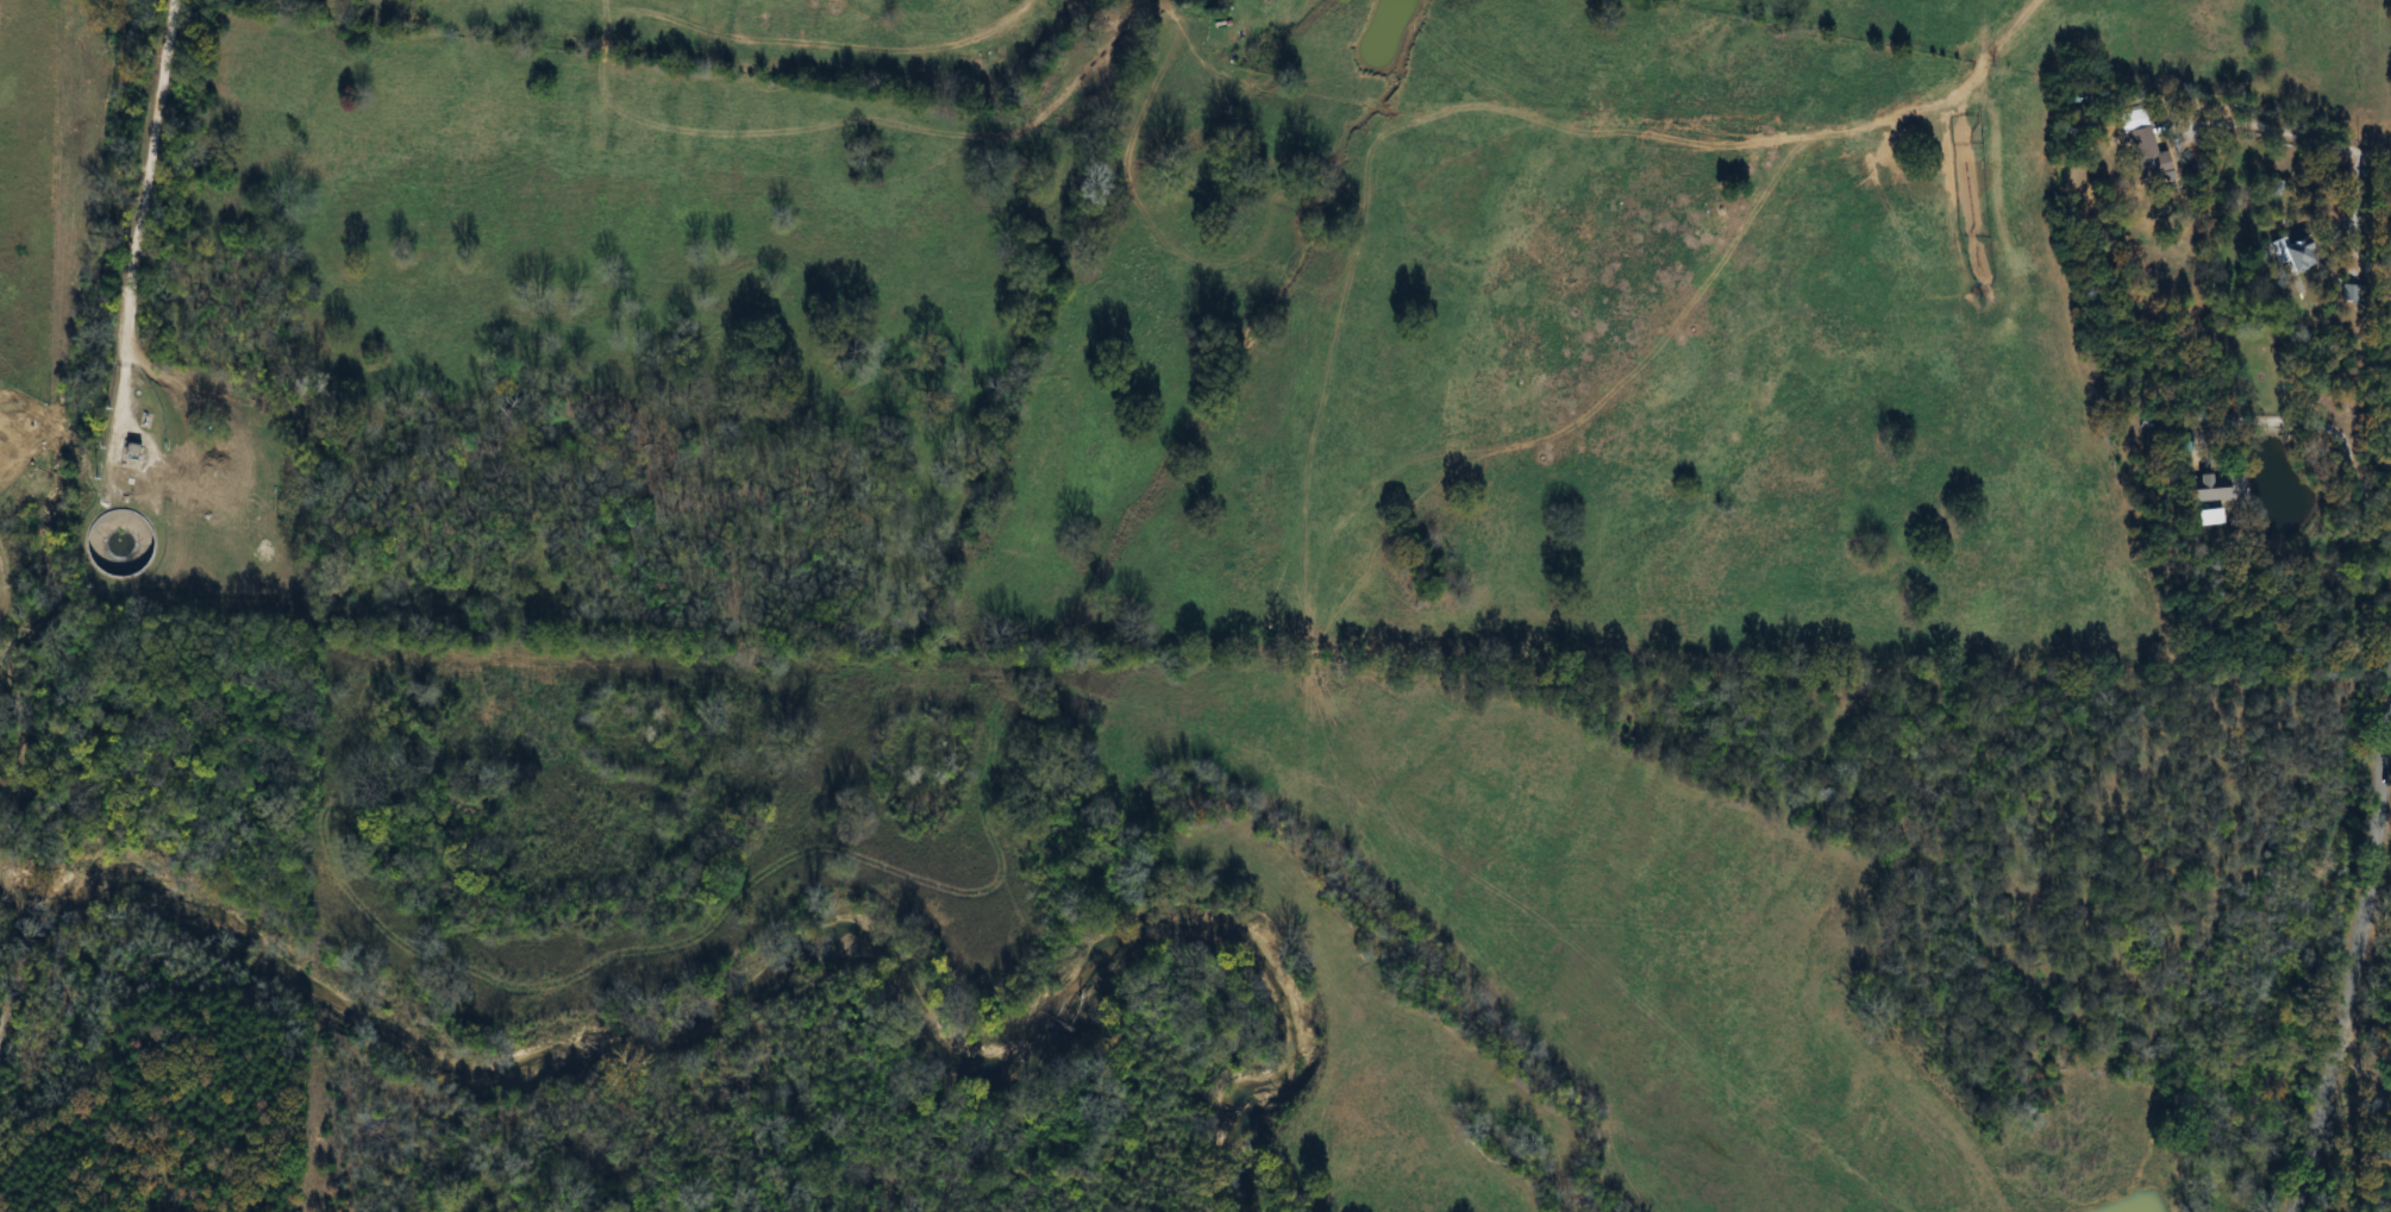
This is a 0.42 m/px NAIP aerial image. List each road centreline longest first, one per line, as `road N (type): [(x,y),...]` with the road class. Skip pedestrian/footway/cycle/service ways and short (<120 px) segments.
road 1 (residential): [(172,0),(115,422)]
road 2 (tertiary): [(2390,830),(2361,1016),(2309,1211)]
road 3 (residential): [(115,422),(115,478),(140,478),(151,452),(115,422)]

